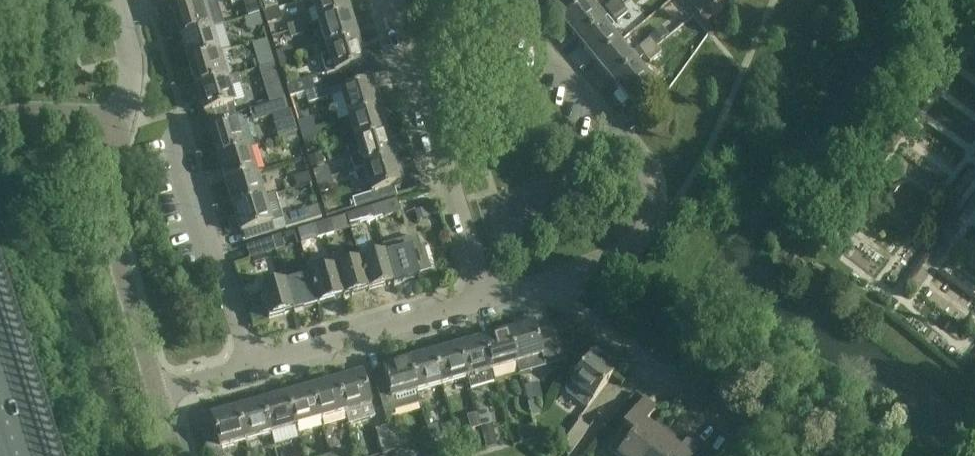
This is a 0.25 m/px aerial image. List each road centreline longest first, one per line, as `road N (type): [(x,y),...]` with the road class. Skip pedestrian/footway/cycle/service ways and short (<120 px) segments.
road 1 (residential): [(503,0),(646,182),(646,216),(635,235),(550,281)]
road 2 (residential): [(487,300),(393,0)]
road 3 (residential): [(156,396),(111,231),(108,130)]
road 4 (residential): [(247,370),(171,125)]
road 5 (residential): [(247,370),(487,300)]
road 6 (residential): [(108,130),(128,96),(130,56),(113,0)]
road 7 (residential): [(550,281),(558,296),(645,367)]

